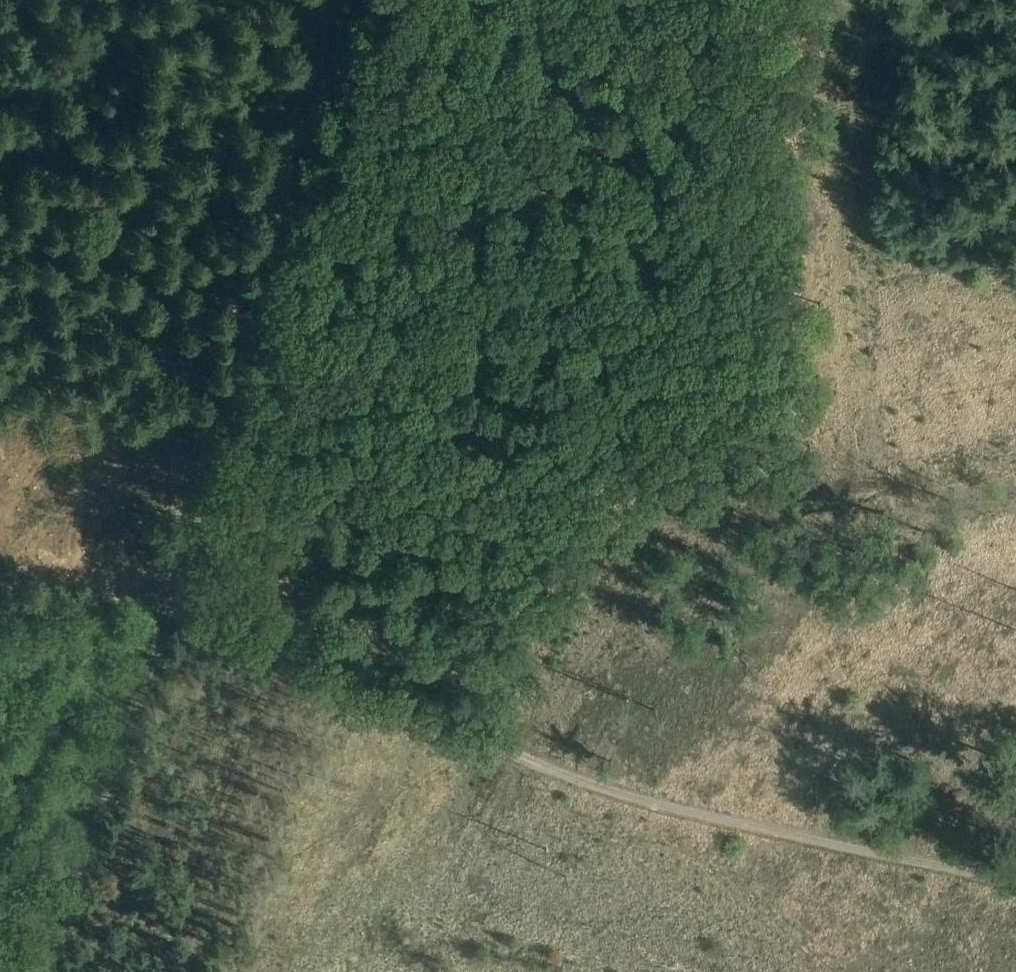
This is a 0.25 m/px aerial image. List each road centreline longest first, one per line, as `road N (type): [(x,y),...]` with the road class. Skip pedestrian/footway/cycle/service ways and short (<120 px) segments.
road 1 (track): [(1015,882),(580,779),(186,612),(159,590),(0,603)]
road 2 (track): [(374,0),(28,971)]

